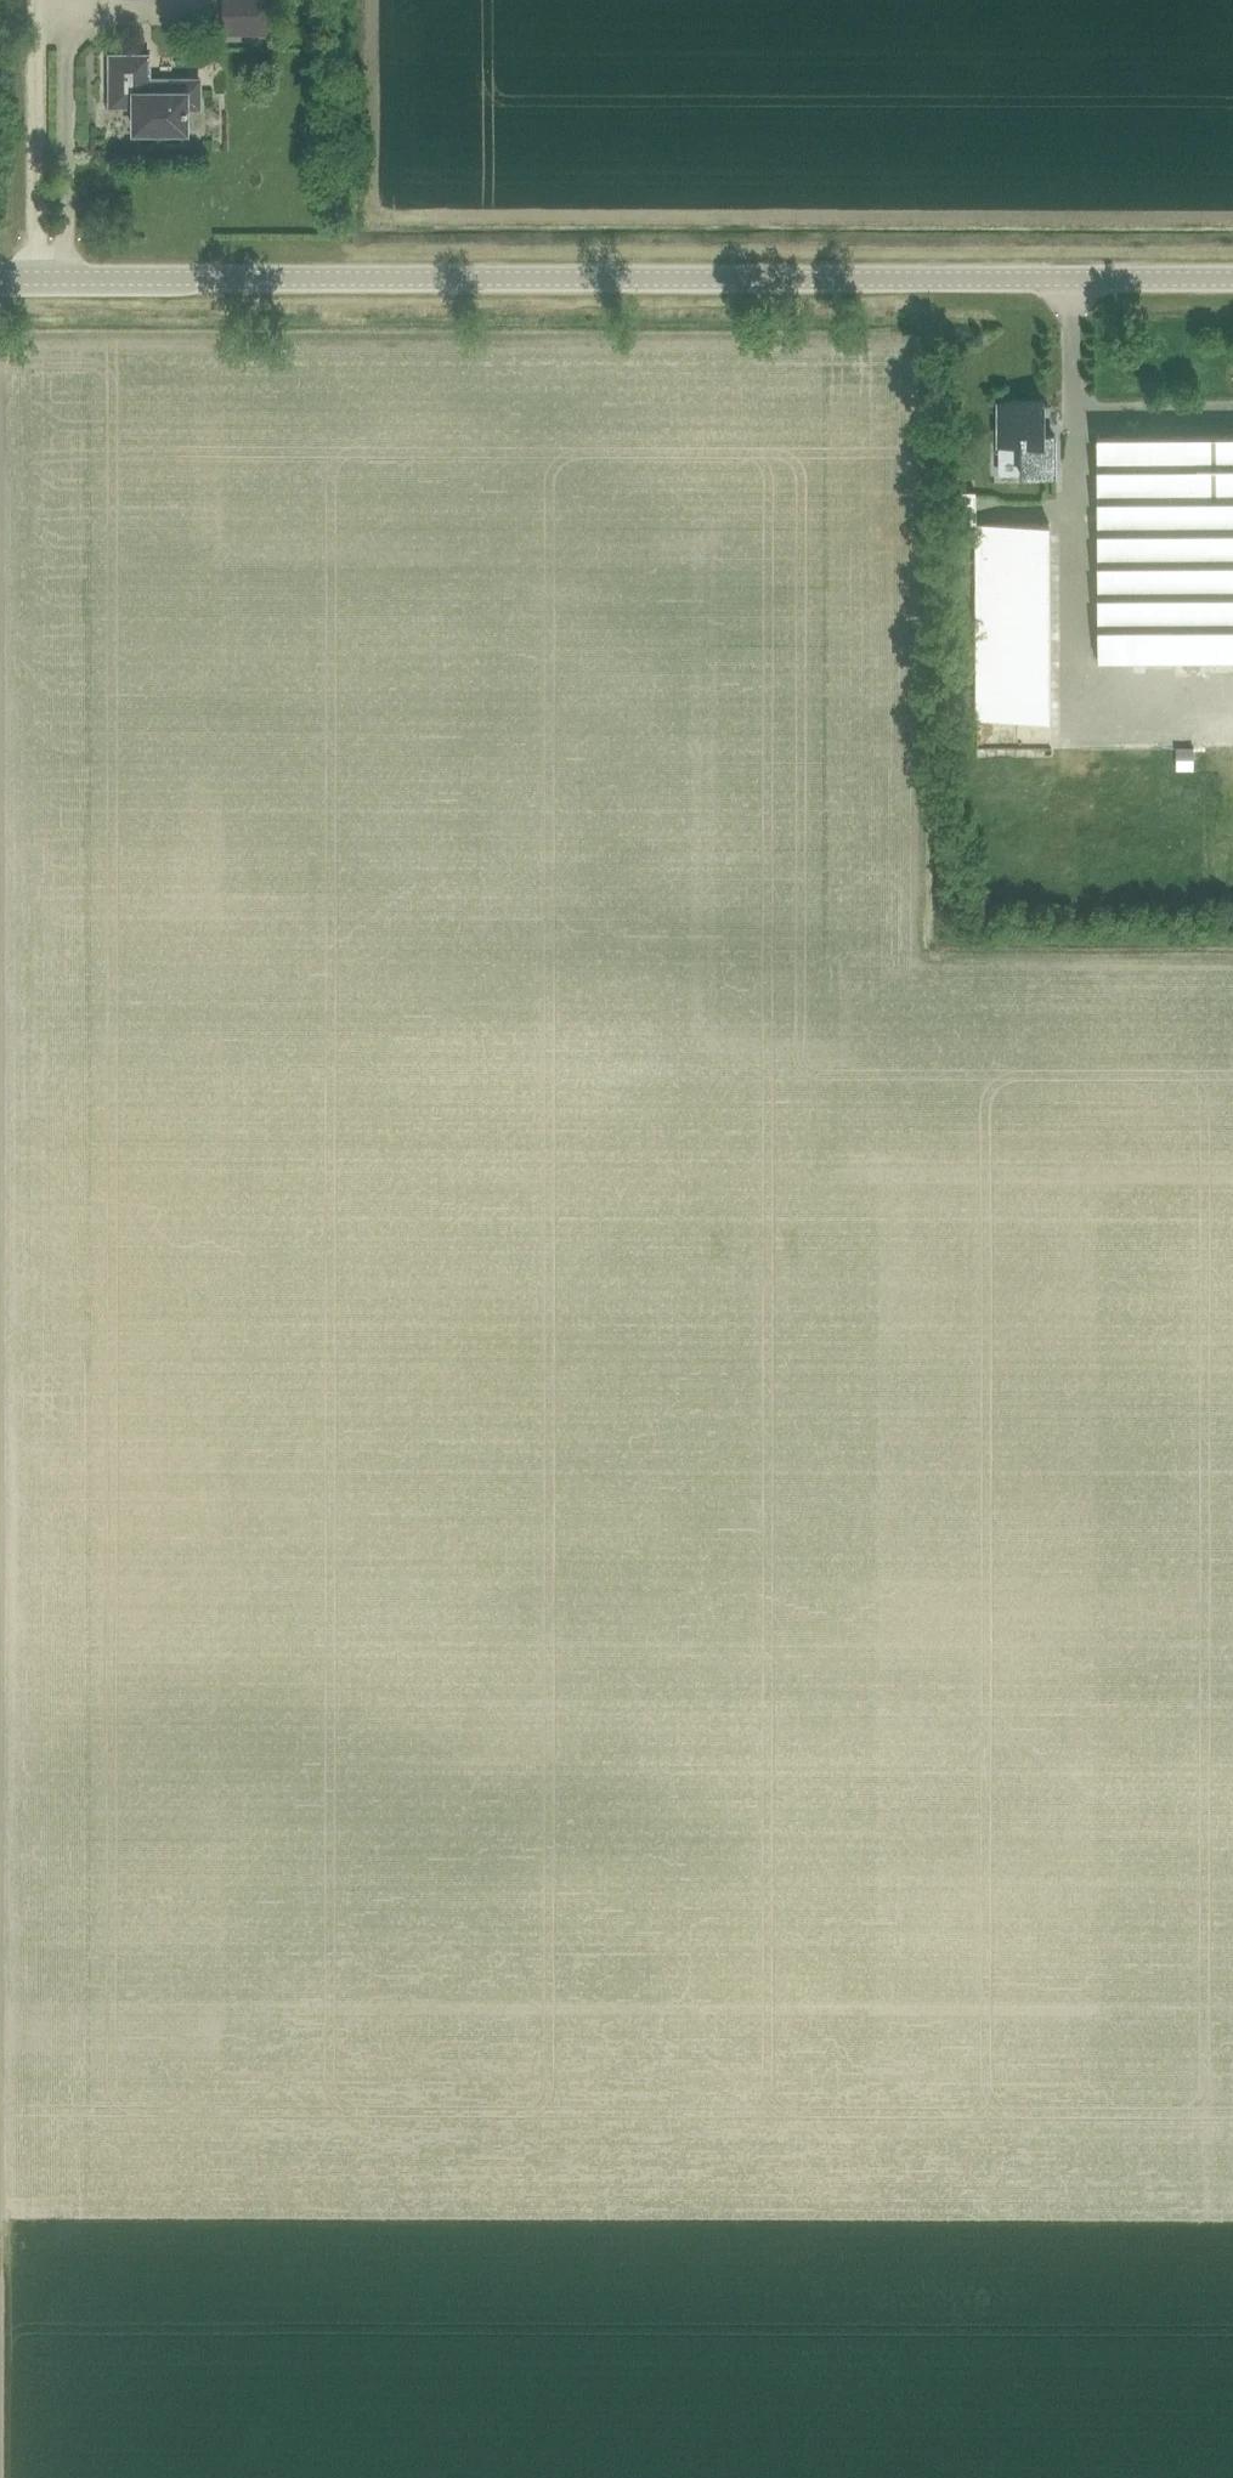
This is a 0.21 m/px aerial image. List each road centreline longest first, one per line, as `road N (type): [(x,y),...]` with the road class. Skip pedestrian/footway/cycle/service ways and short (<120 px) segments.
road 1 (unclassified): [(0,278),(1232,278)]

